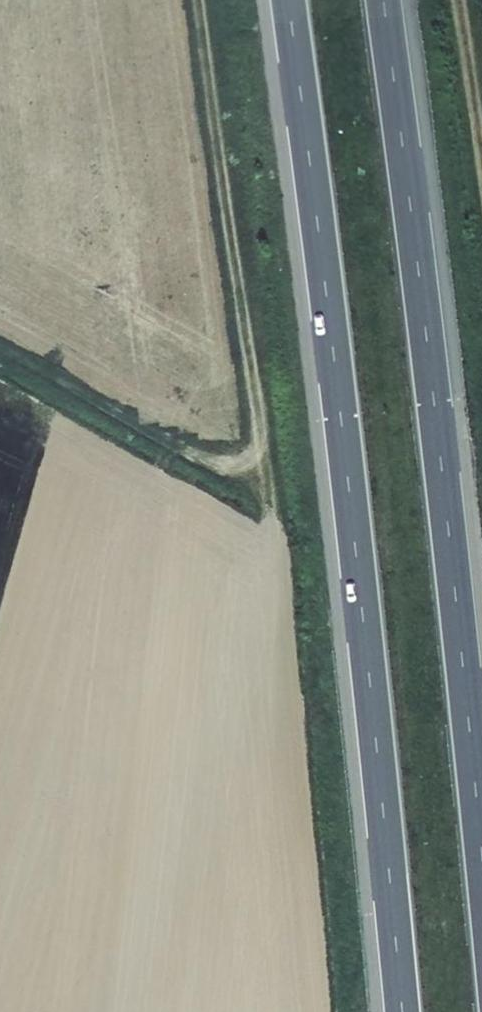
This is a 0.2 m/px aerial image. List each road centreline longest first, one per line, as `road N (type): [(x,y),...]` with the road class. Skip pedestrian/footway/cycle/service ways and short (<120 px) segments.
road 1 (motorway): [(287,0),(401,1011)]
road 2 (motorway): [(481,862),(383,0)]
road 3 (track): [(0,342),(232,469),(252,420),(201,0)]

